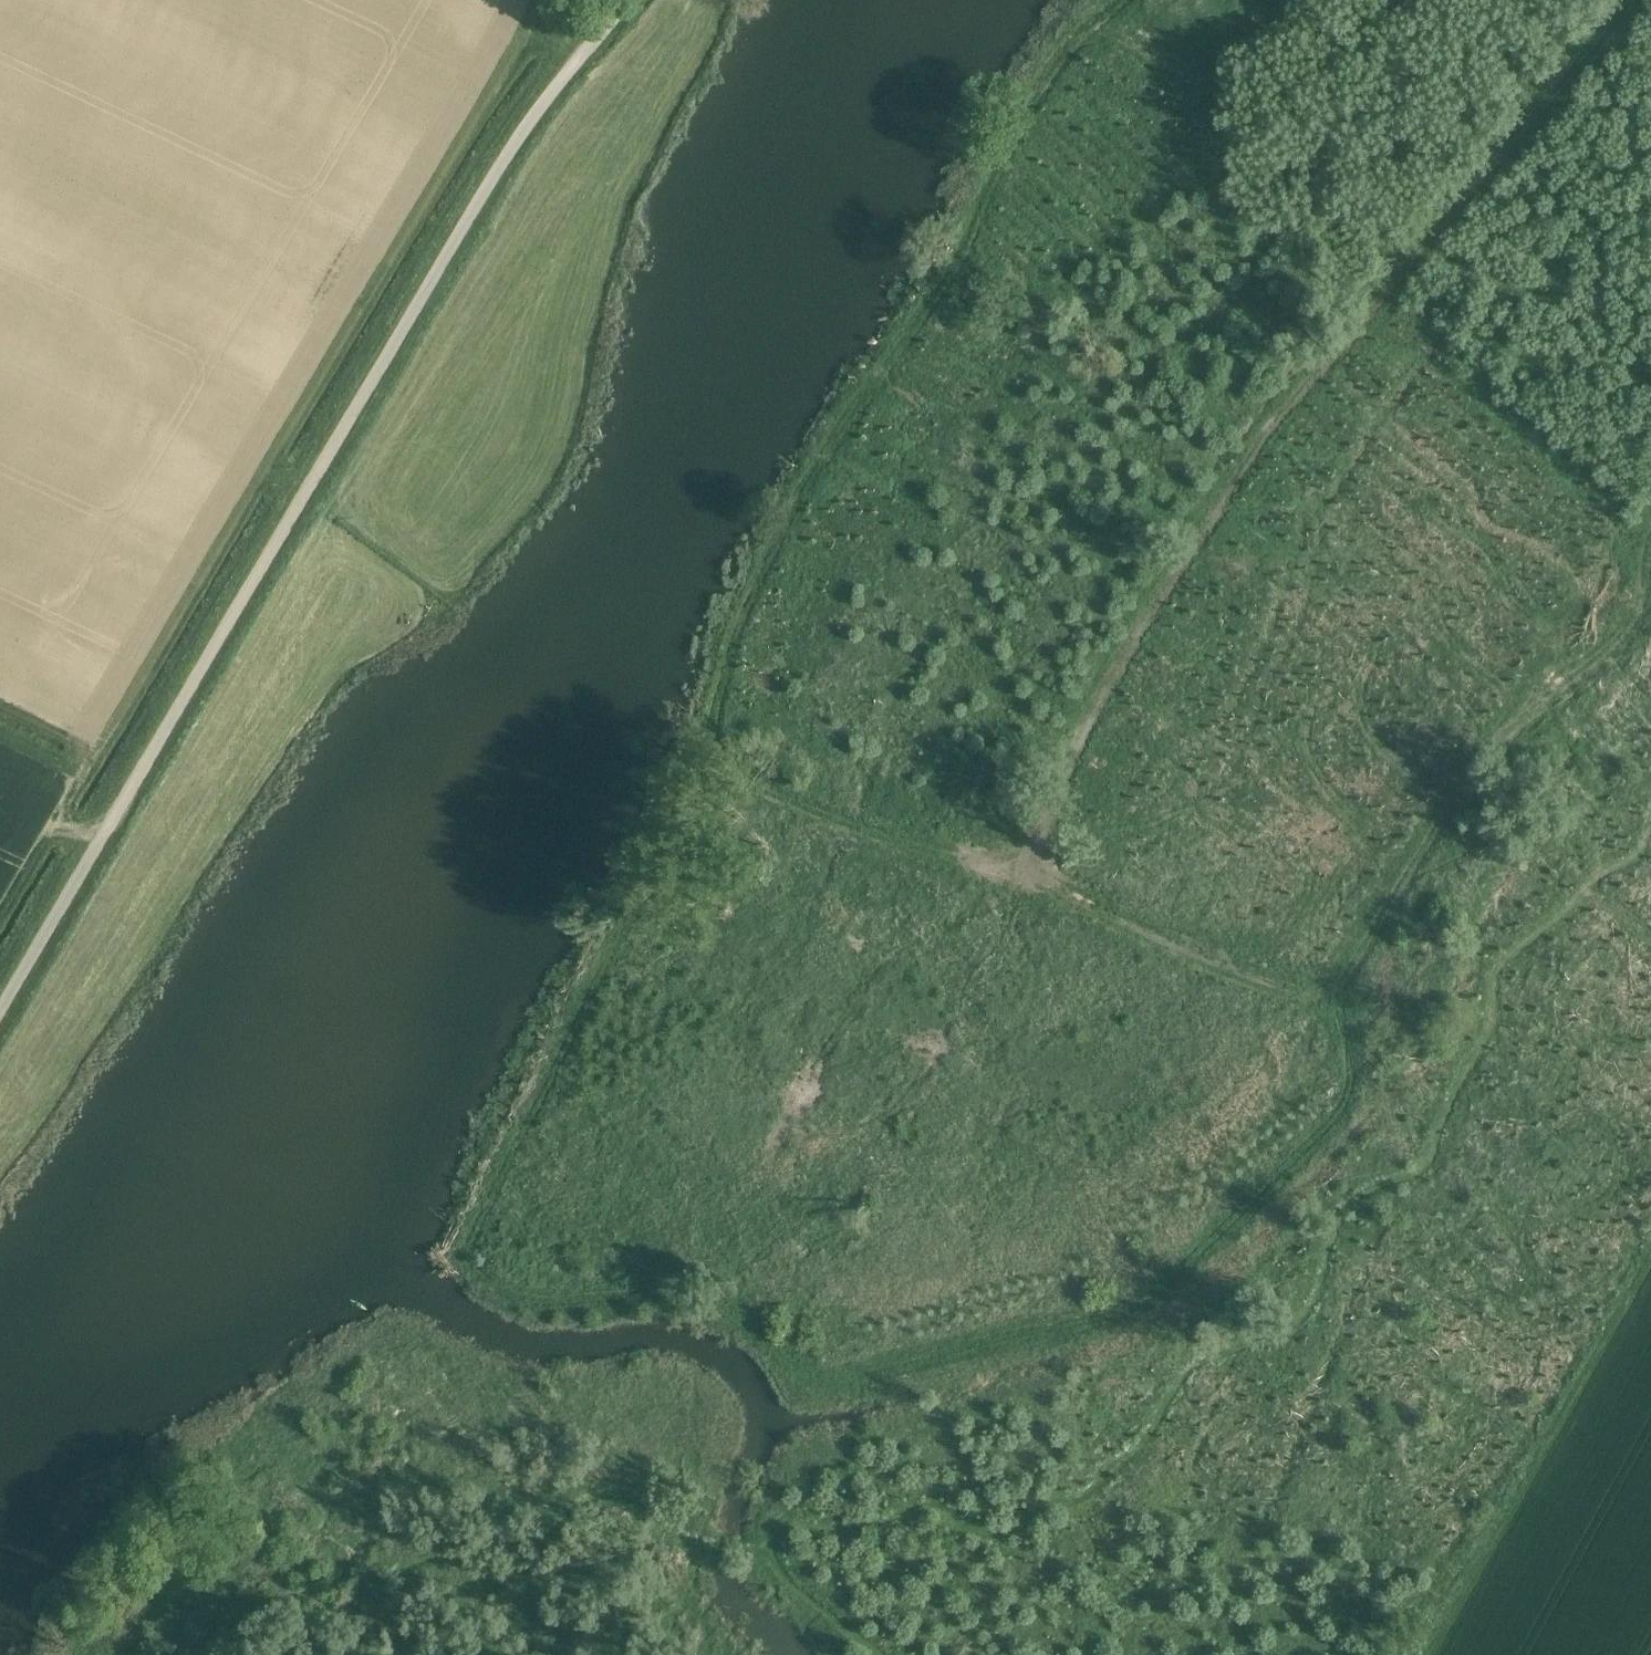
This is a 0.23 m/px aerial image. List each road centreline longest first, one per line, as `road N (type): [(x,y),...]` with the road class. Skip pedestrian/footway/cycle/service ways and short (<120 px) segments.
road 1 (unclassified): [(0,988),(544,97),(628,0)]
road 2 (track): [(1442,1654),(1650,1268)]

